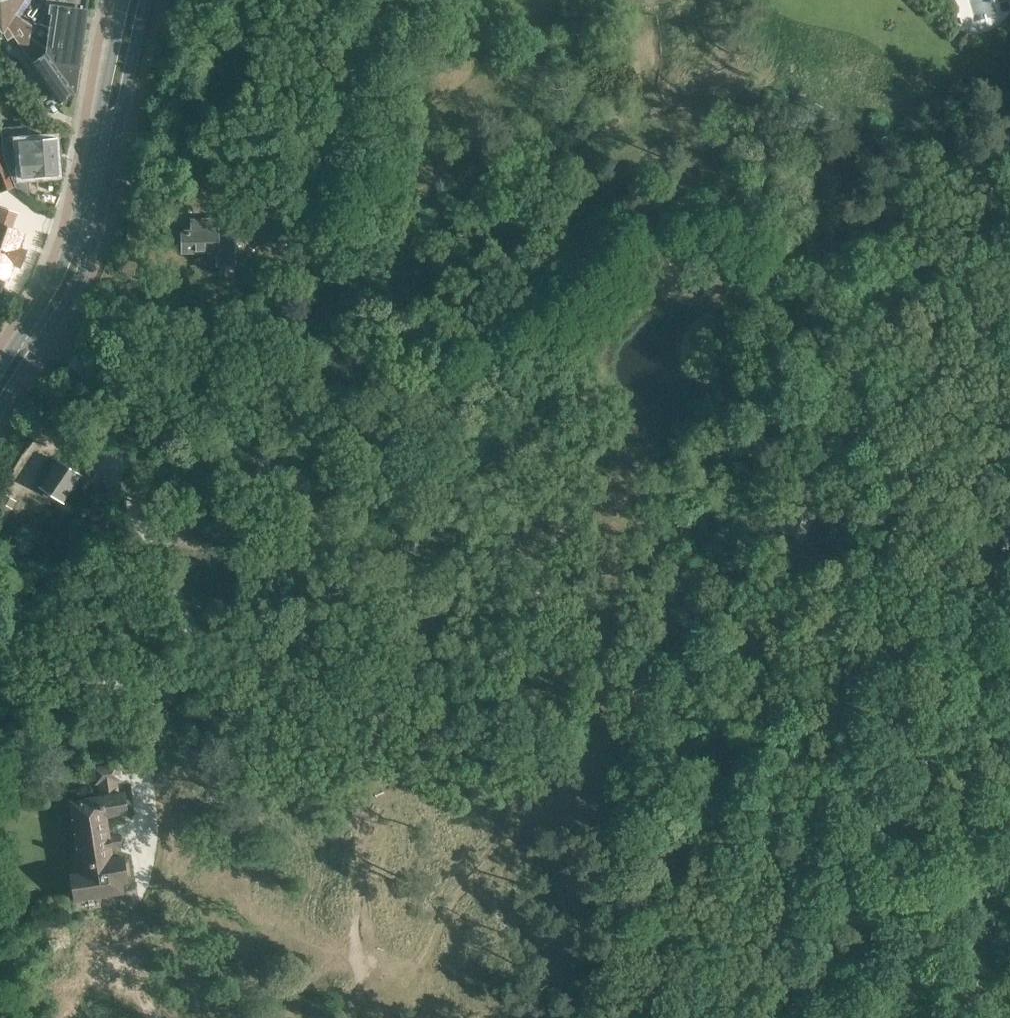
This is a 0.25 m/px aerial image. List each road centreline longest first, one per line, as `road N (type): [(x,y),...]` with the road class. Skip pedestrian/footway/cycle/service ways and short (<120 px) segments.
road 1 (tertiary): [(119,127),(149,0)]
road 2 (tertiary): [(124,0),(98,123)]

